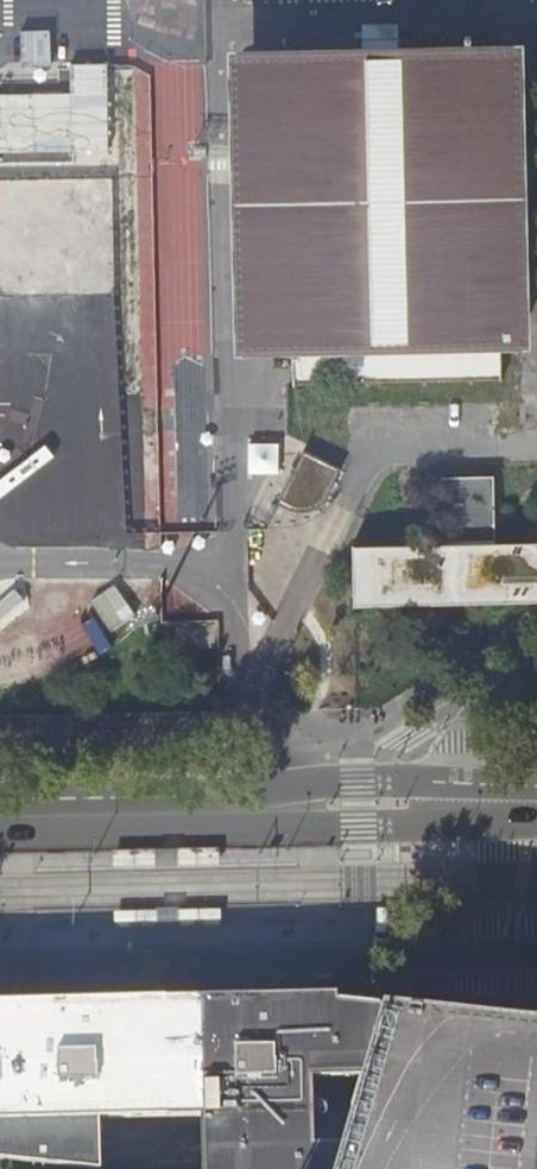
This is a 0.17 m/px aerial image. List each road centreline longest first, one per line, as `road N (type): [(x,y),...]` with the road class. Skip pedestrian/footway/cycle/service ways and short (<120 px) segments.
road 1 (residential): [(0,971),(536,958)]
road 2 (primary): [(0,817),(460,805)]
road 3 (residential): [(460,805),(460,742),(469,721),(536,668)]

